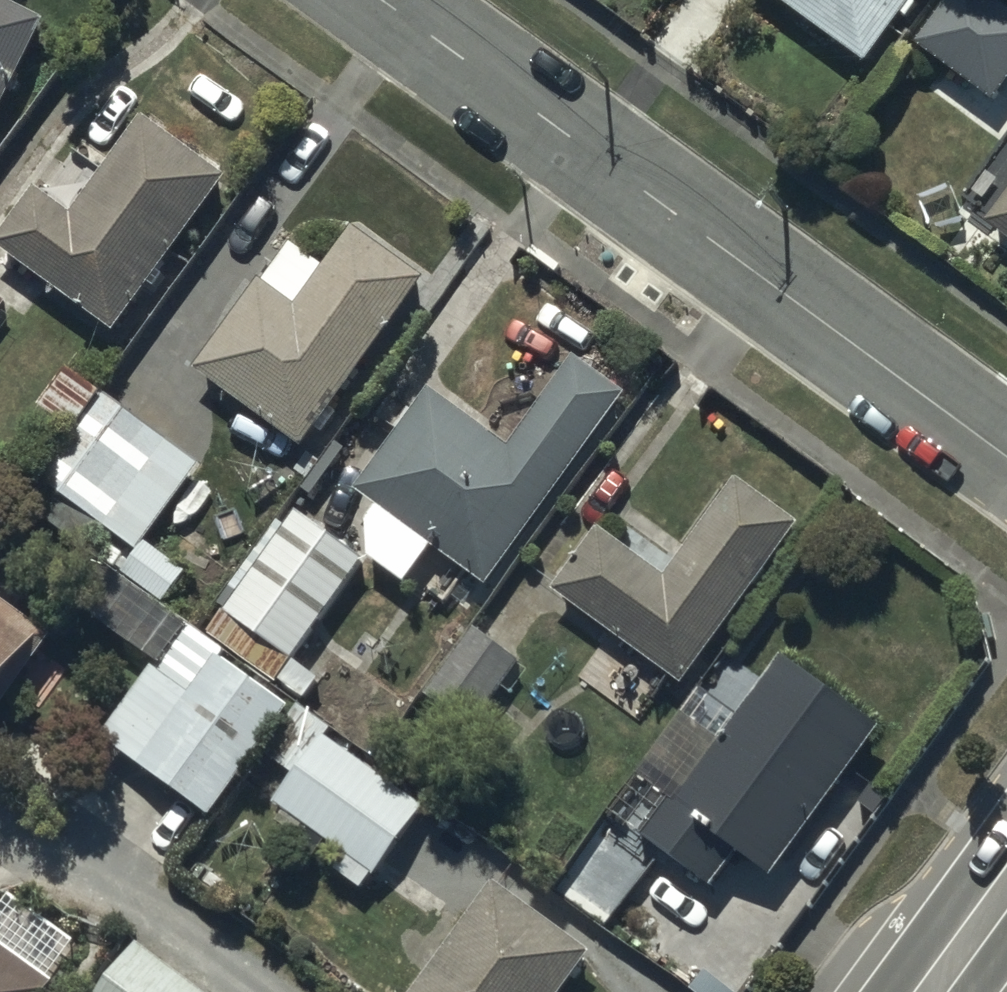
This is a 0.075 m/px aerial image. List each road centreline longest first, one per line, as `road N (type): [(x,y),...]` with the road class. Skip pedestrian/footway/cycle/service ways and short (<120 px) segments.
road 1 (residential): [(377,0),(1006,461)]
road 2 (secondary): [(1006,887),(930,991)]

